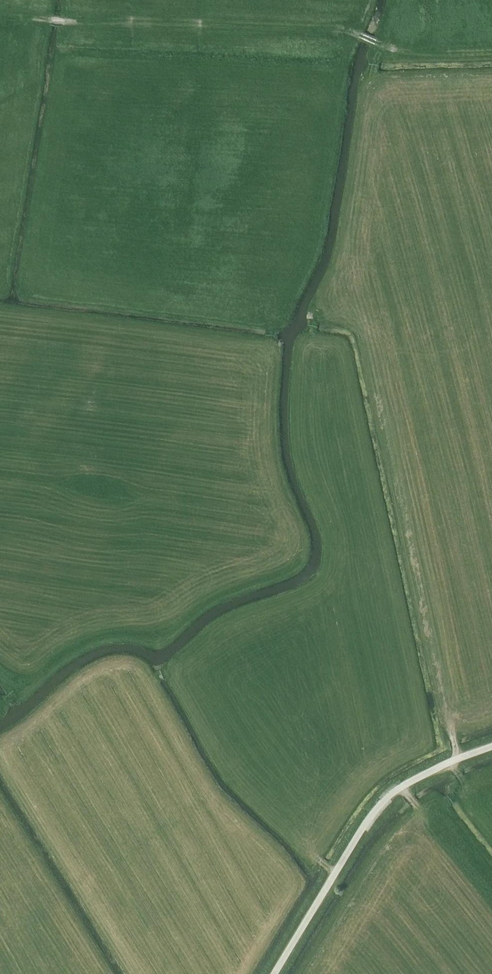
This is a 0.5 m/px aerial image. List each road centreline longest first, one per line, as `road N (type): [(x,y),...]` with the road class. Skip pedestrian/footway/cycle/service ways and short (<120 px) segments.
road 1 (unclassified): [(274,973),(384,800),(491,745)]

